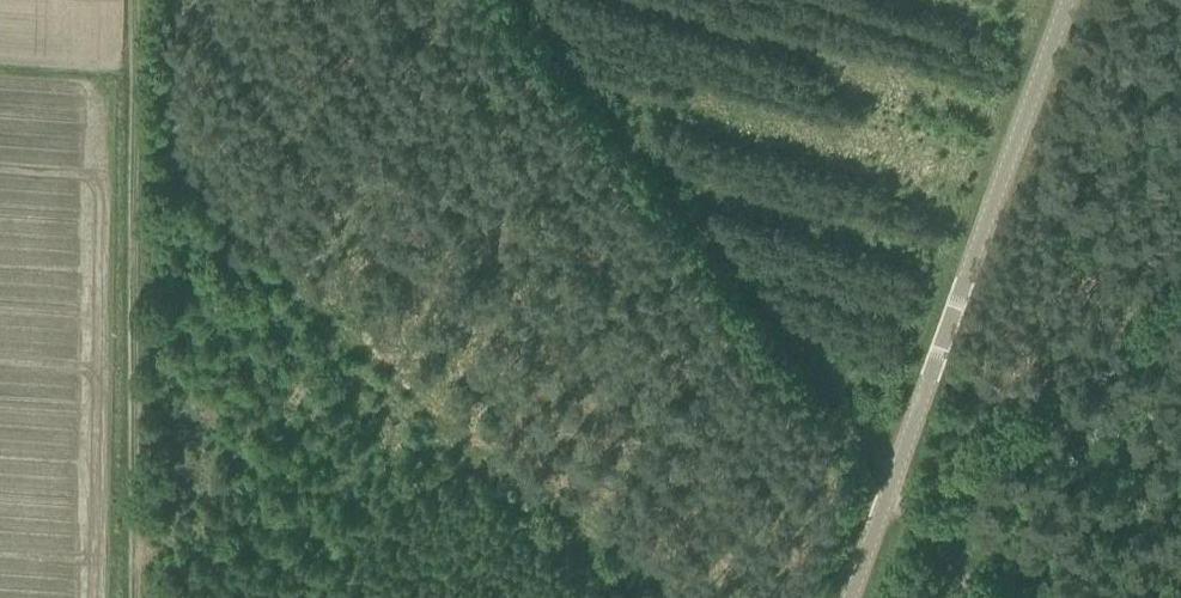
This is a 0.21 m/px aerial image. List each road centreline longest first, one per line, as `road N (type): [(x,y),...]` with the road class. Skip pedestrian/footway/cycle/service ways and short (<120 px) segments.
road 1 (track): [(970,597),(512,0)]
road 2 (unclassified): [(849,597),(1095,0)]
road 3 (track): [(130,0),(128,597)]

